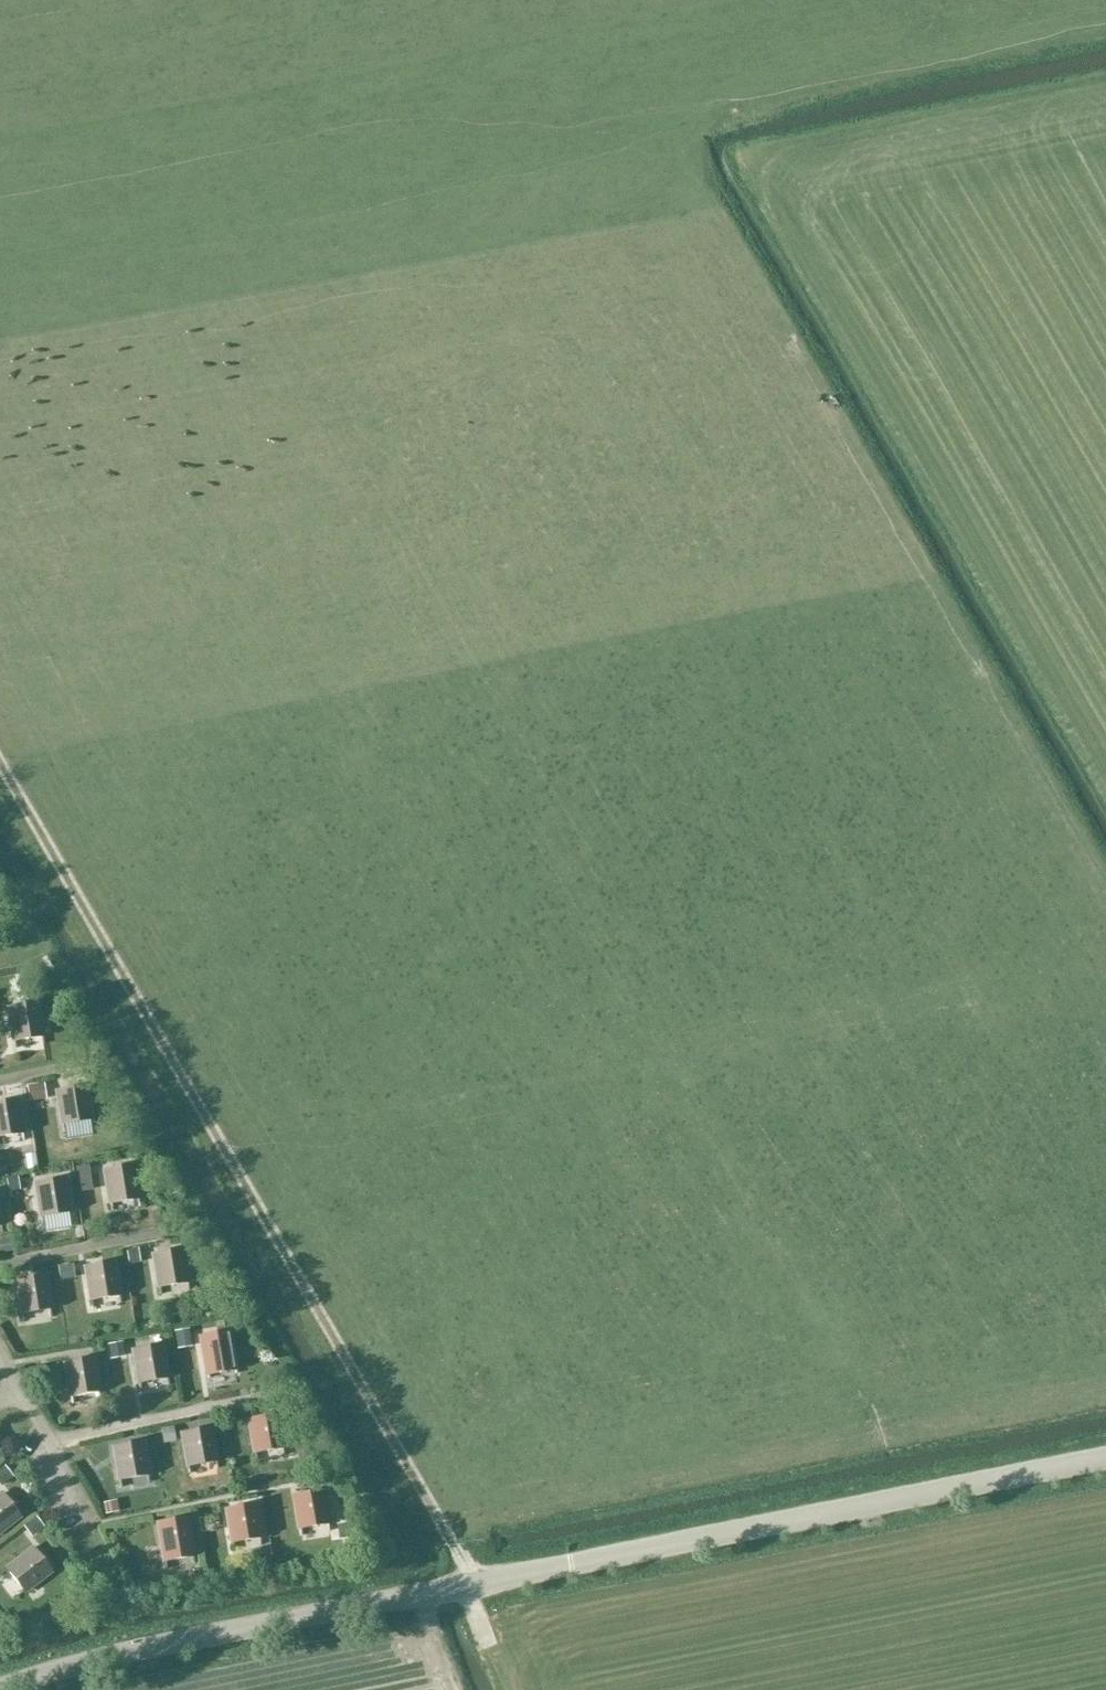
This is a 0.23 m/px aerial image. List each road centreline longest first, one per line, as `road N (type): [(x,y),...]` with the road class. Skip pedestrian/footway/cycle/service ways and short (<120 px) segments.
road 1 (unclassified): [(0,1689),(101,1660),(1105,1459)]
road 2 (residential): [(90,1526),(20,1391)]

